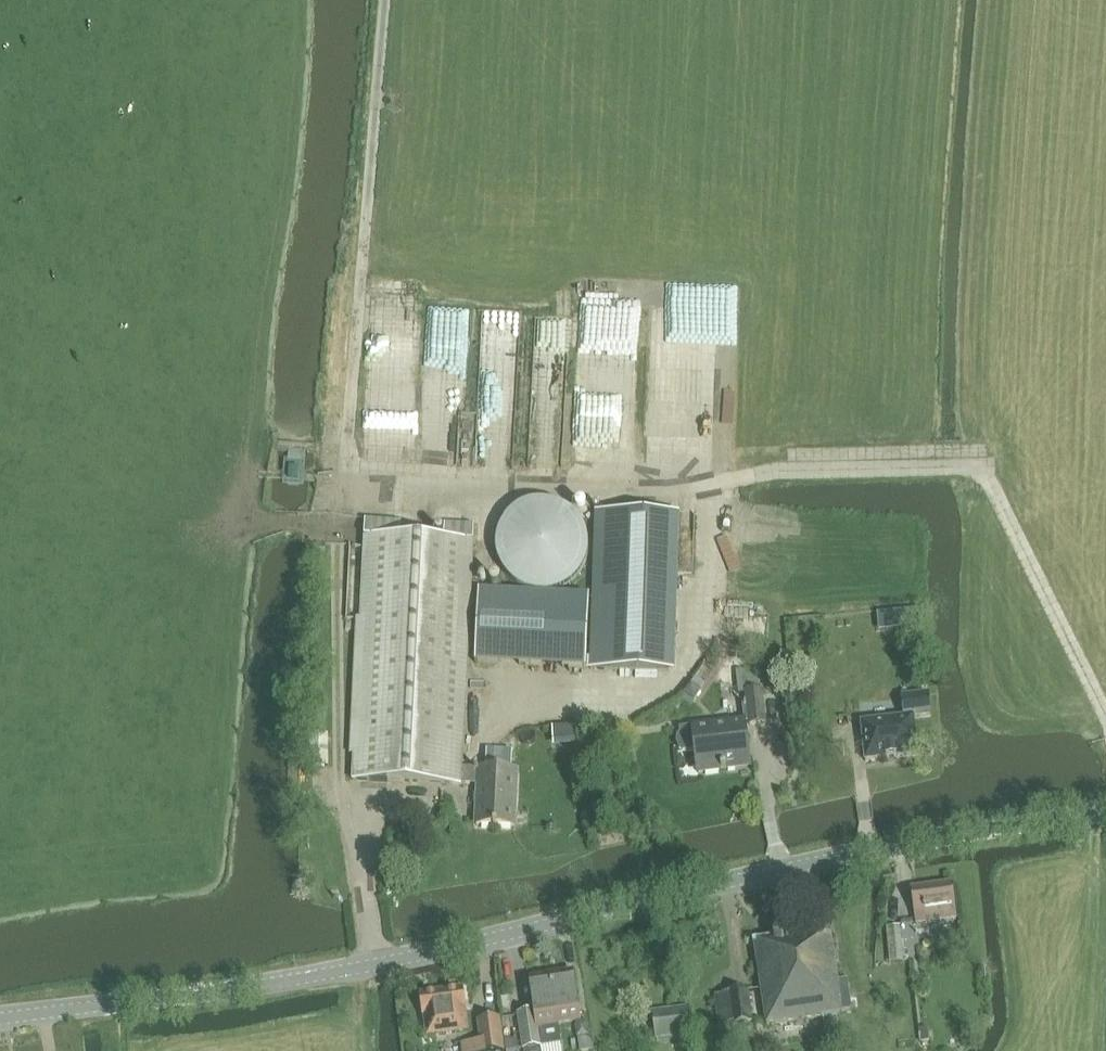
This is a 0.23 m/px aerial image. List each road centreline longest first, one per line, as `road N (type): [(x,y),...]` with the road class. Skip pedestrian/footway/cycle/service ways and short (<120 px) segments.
road 1 (tertiary): [(0,1020),(375,967),(986,830),(1105,813)]
road 2 (track): [(390,0),(339,552),(351,796),(375,967)]
road 3 (track): [(346,485),(649,496),(746,472),(978,462),(1105,710)]
road 4 (track): [(1065,0),(1046,138),(978,462)]

